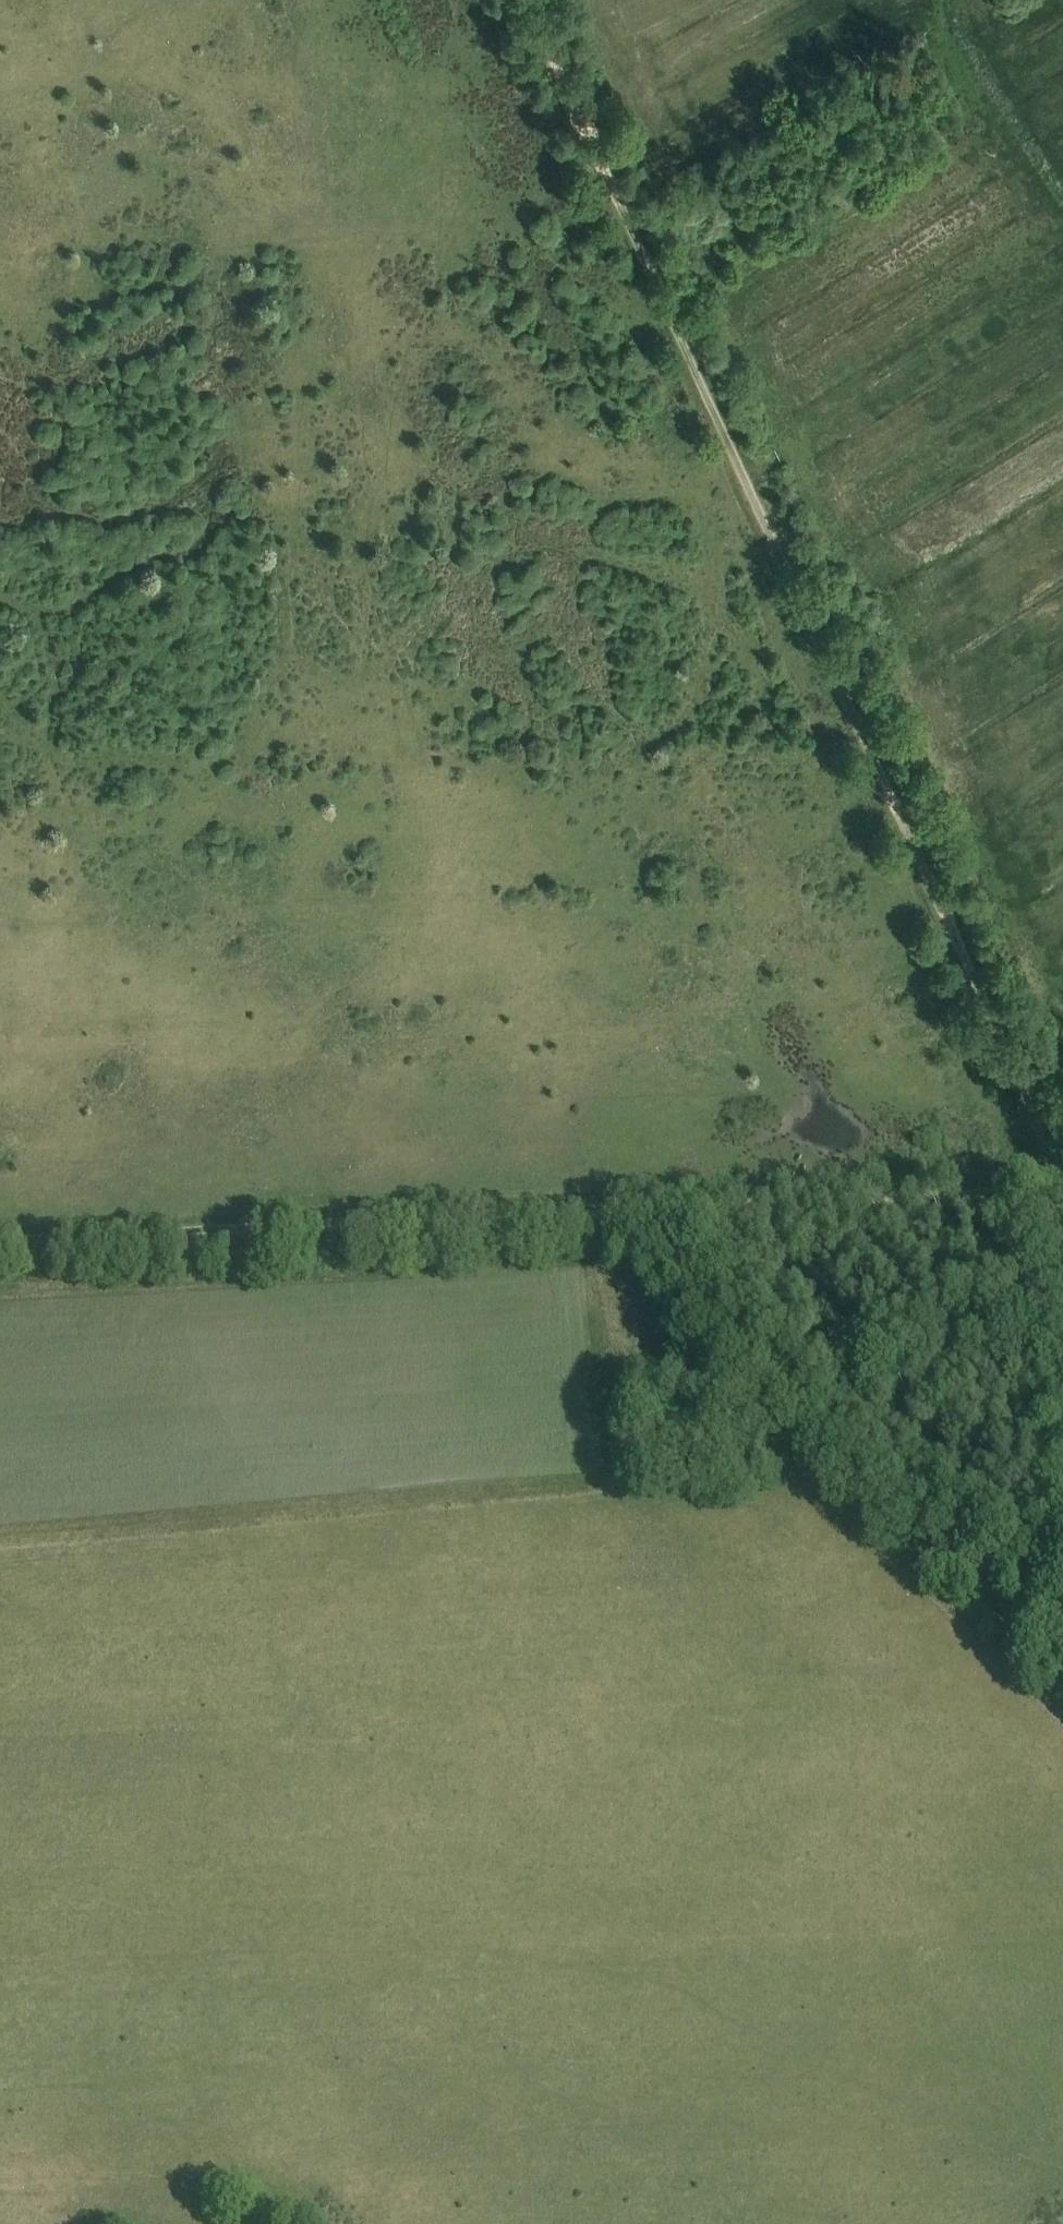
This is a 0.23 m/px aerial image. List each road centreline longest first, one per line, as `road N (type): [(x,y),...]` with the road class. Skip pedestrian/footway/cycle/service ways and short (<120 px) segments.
road 1 (track): [(525,0),(1047,1147),(1062,1228)]
road 2 (track): [(1055,1192),(0,1241)]

